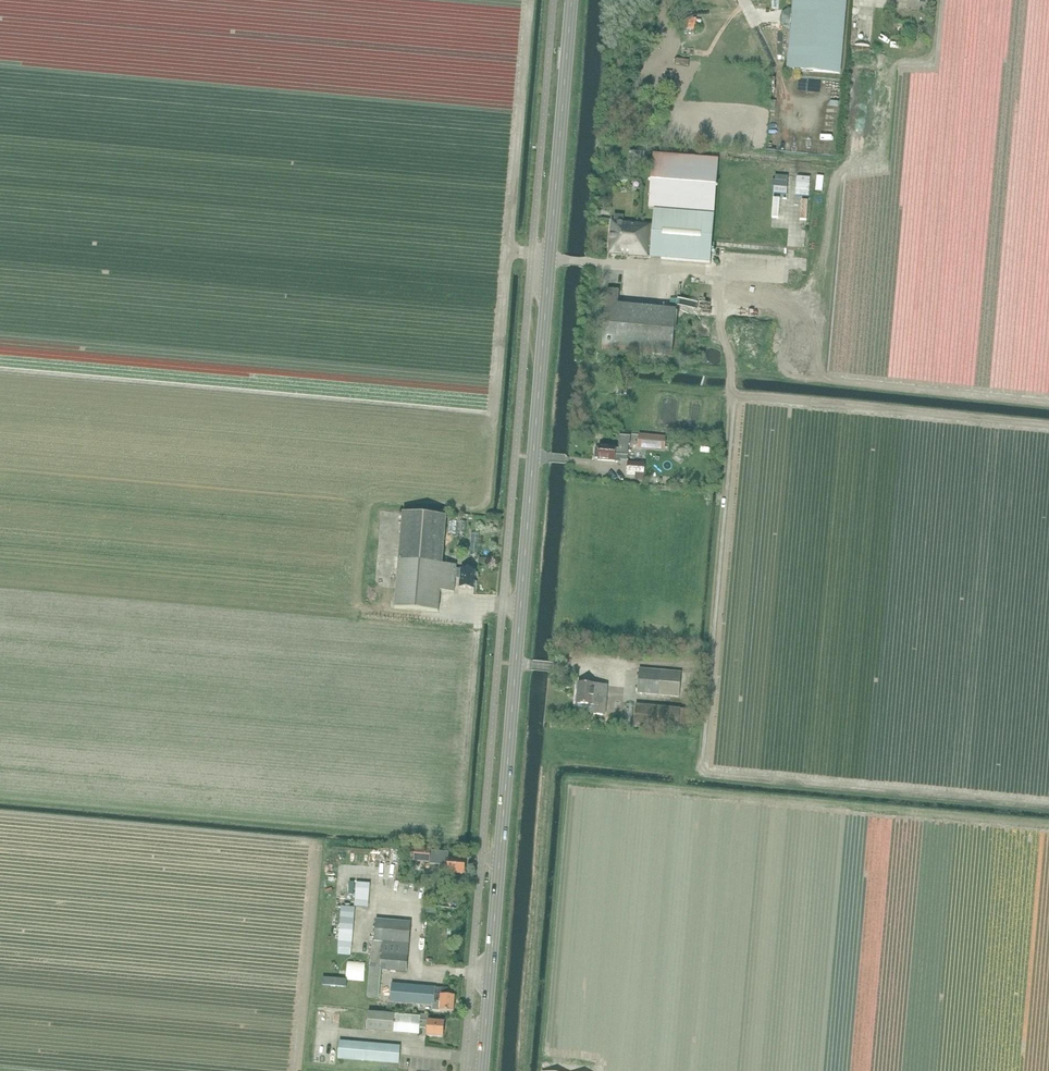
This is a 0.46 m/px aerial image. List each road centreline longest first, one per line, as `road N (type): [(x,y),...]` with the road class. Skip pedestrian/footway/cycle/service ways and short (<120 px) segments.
road 1 (tertiary): [(483,1070),(572,0)]

